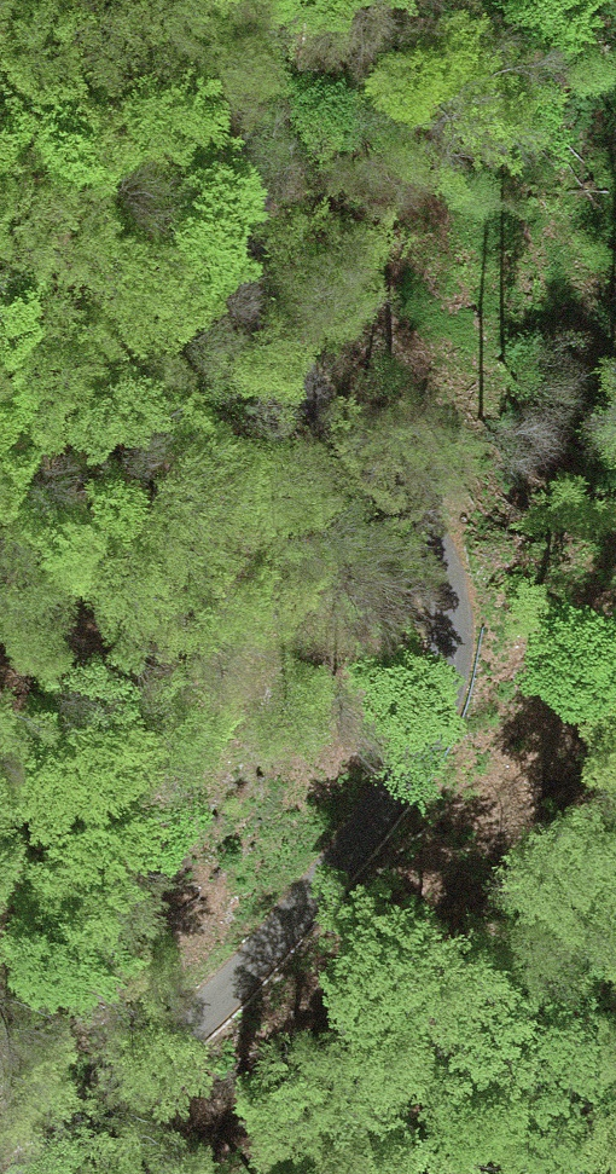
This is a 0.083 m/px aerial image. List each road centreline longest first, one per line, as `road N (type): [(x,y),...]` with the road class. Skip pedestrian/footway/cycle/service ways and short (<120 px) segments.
road 1 (residential): [(265,0),(267,86),(246,199),(248,261),(300,393),(403,527),(436,630),(432,689),(391,785),(248,958),(28,1173)]
road 2 (track): [(0,1156),(202,808),(270,672),(279,591),(230,510),(115,397),(49,280),(12,189),(0,131)]

